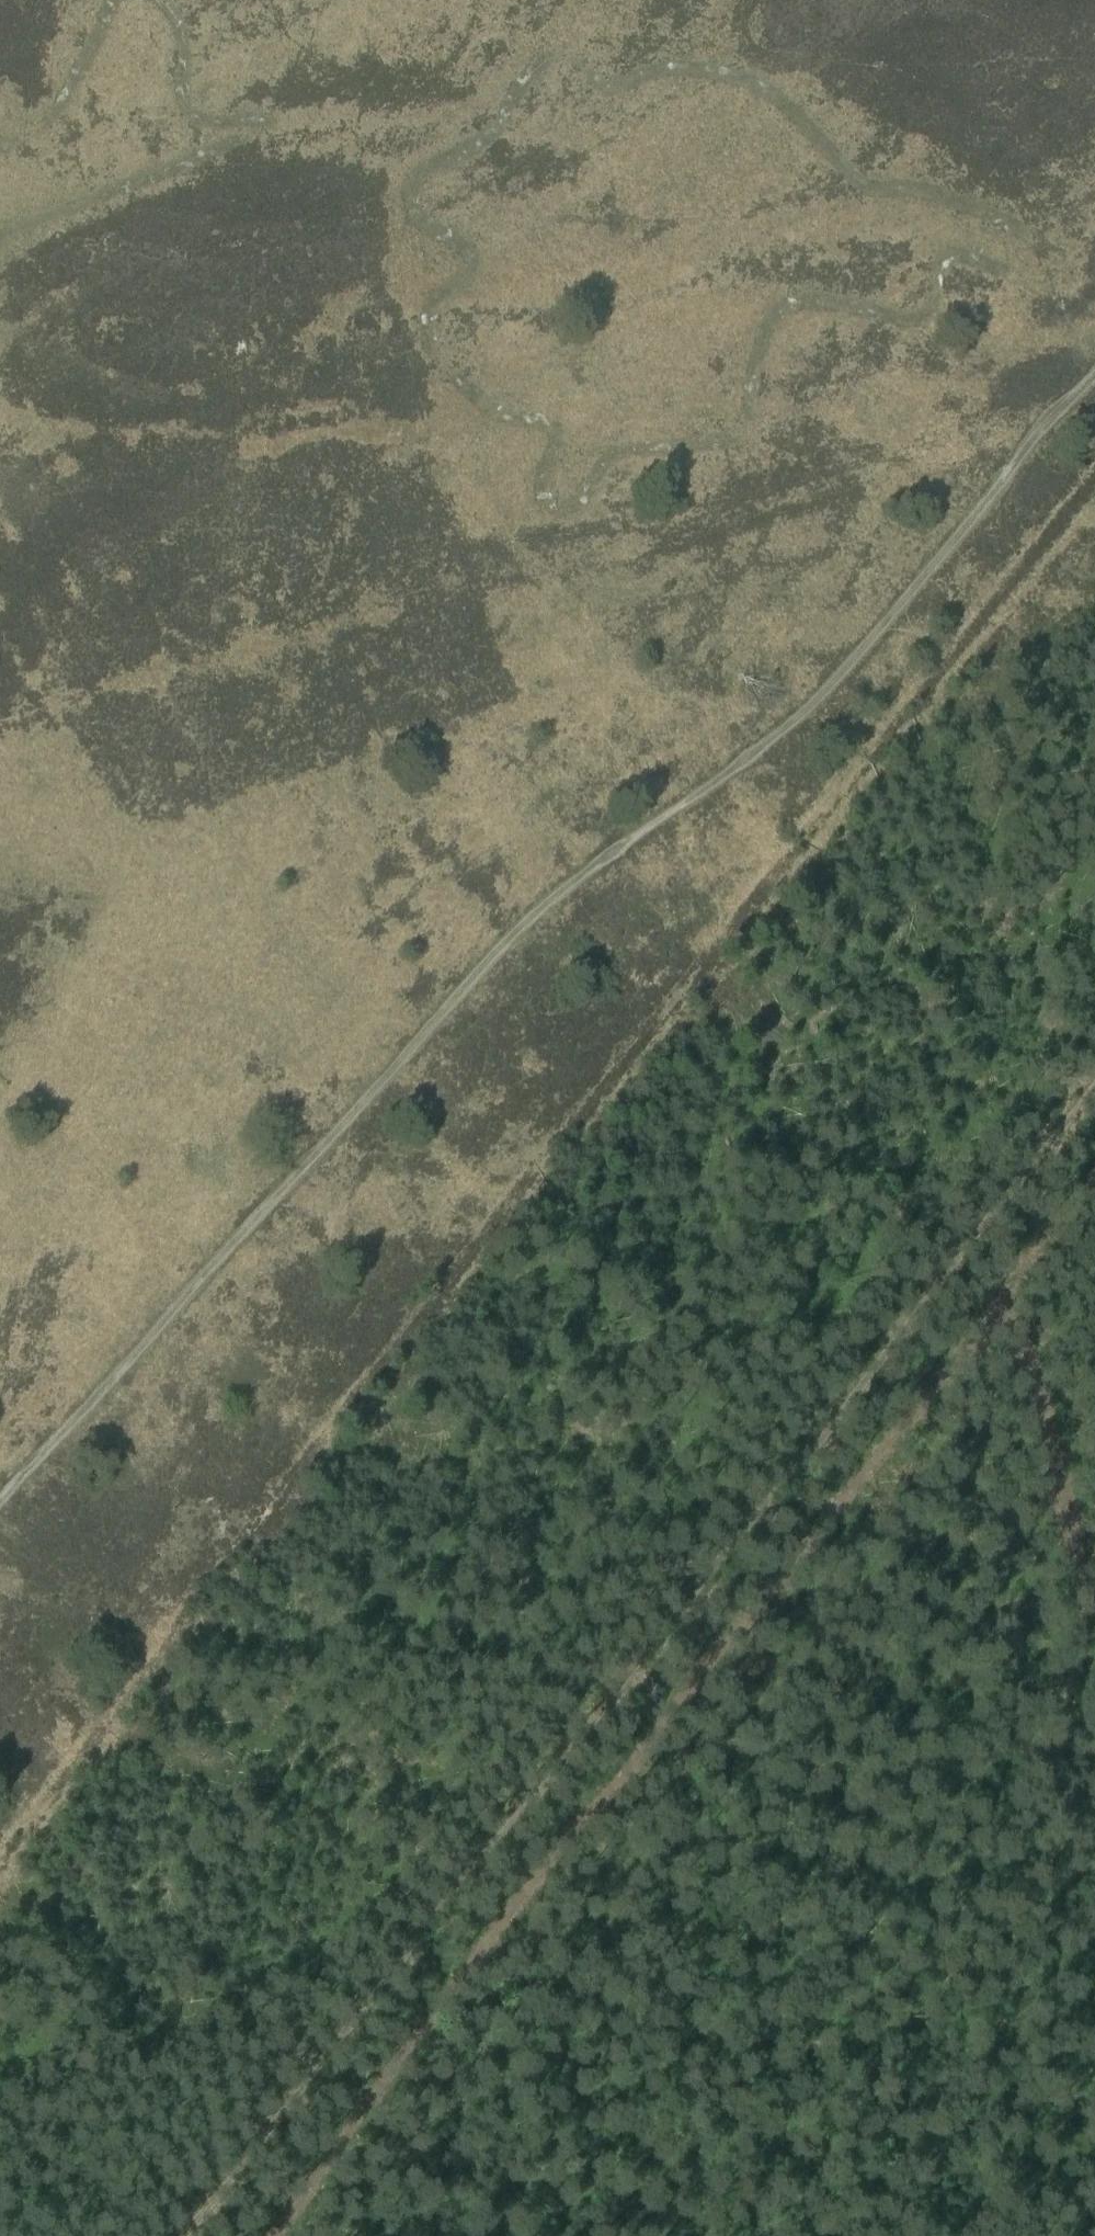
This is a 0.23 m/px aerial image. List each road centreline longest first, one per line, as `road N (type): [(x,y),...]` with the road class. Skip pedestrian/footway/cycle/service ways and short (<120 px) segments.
road 1 (track): [(182,2235),(1094,1077)]

